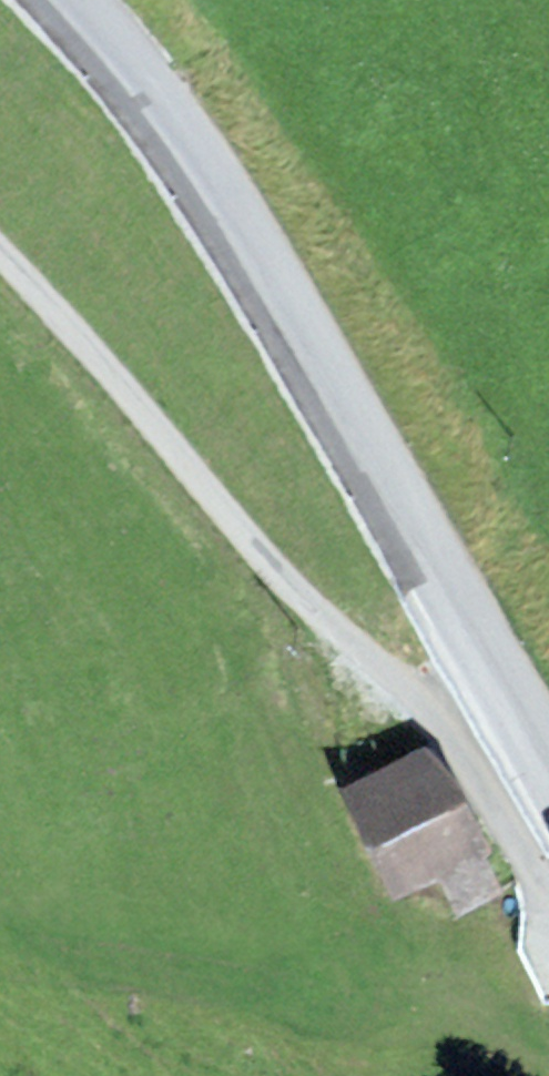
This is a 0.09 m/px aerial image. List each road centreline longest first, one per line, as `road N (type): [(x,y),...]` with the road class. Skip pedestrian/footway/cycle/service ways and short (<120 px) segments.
road 1 (primary): [(73,0),(207,172),(548,769)]
road 2 (unclassified): [(548,894),(449,731),(302,597),(0,253)]

